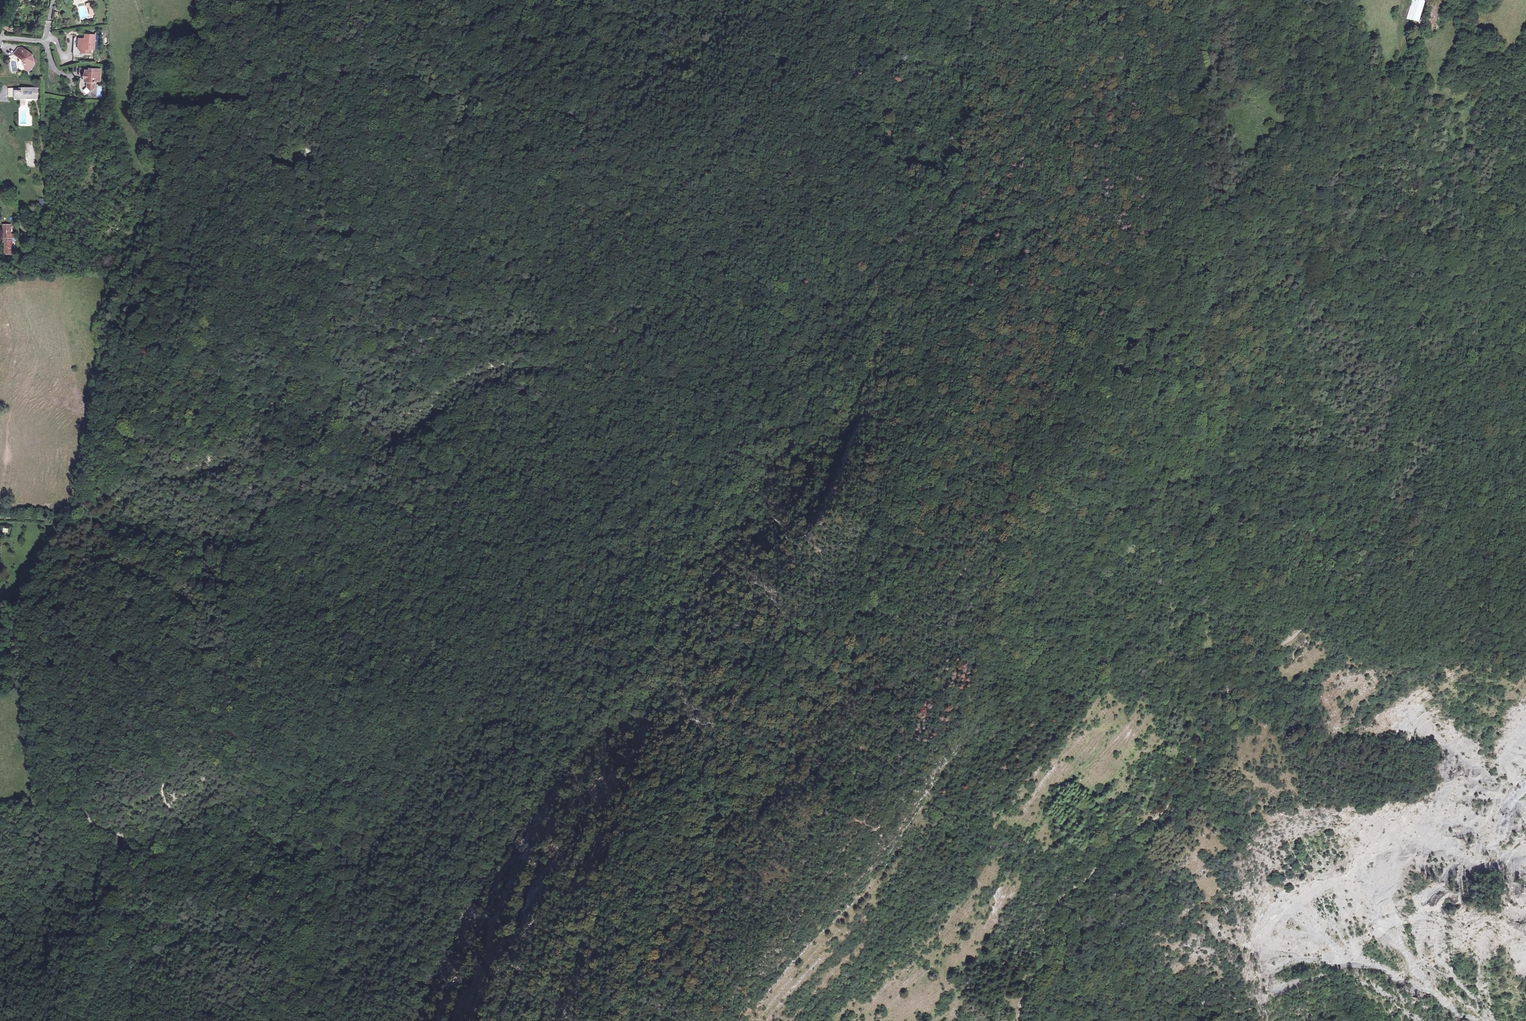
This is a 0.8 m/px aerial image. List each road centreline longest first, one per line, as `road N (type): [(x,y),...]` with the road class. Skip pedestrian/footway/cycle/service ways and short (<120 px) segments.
road 1 (track): [(0,195),(34,242),(38,266),(49,268),(92,115),(102,108),(139,239)]

